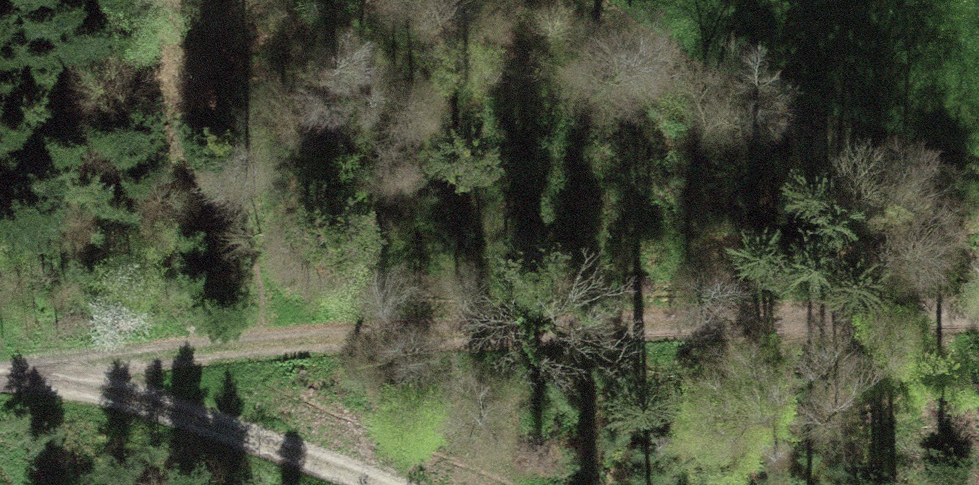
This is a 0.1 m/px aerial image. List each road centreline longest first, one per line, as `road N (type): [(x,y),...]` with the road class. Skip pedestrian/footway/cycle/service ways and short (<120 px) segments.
road 1 (track): [(86,366),(412,330),(978,308)]
road 2 (track): [(0,378),(86,366),(392,484)]
road 3 (track): [(978,145),(834,95),(702,0)]

